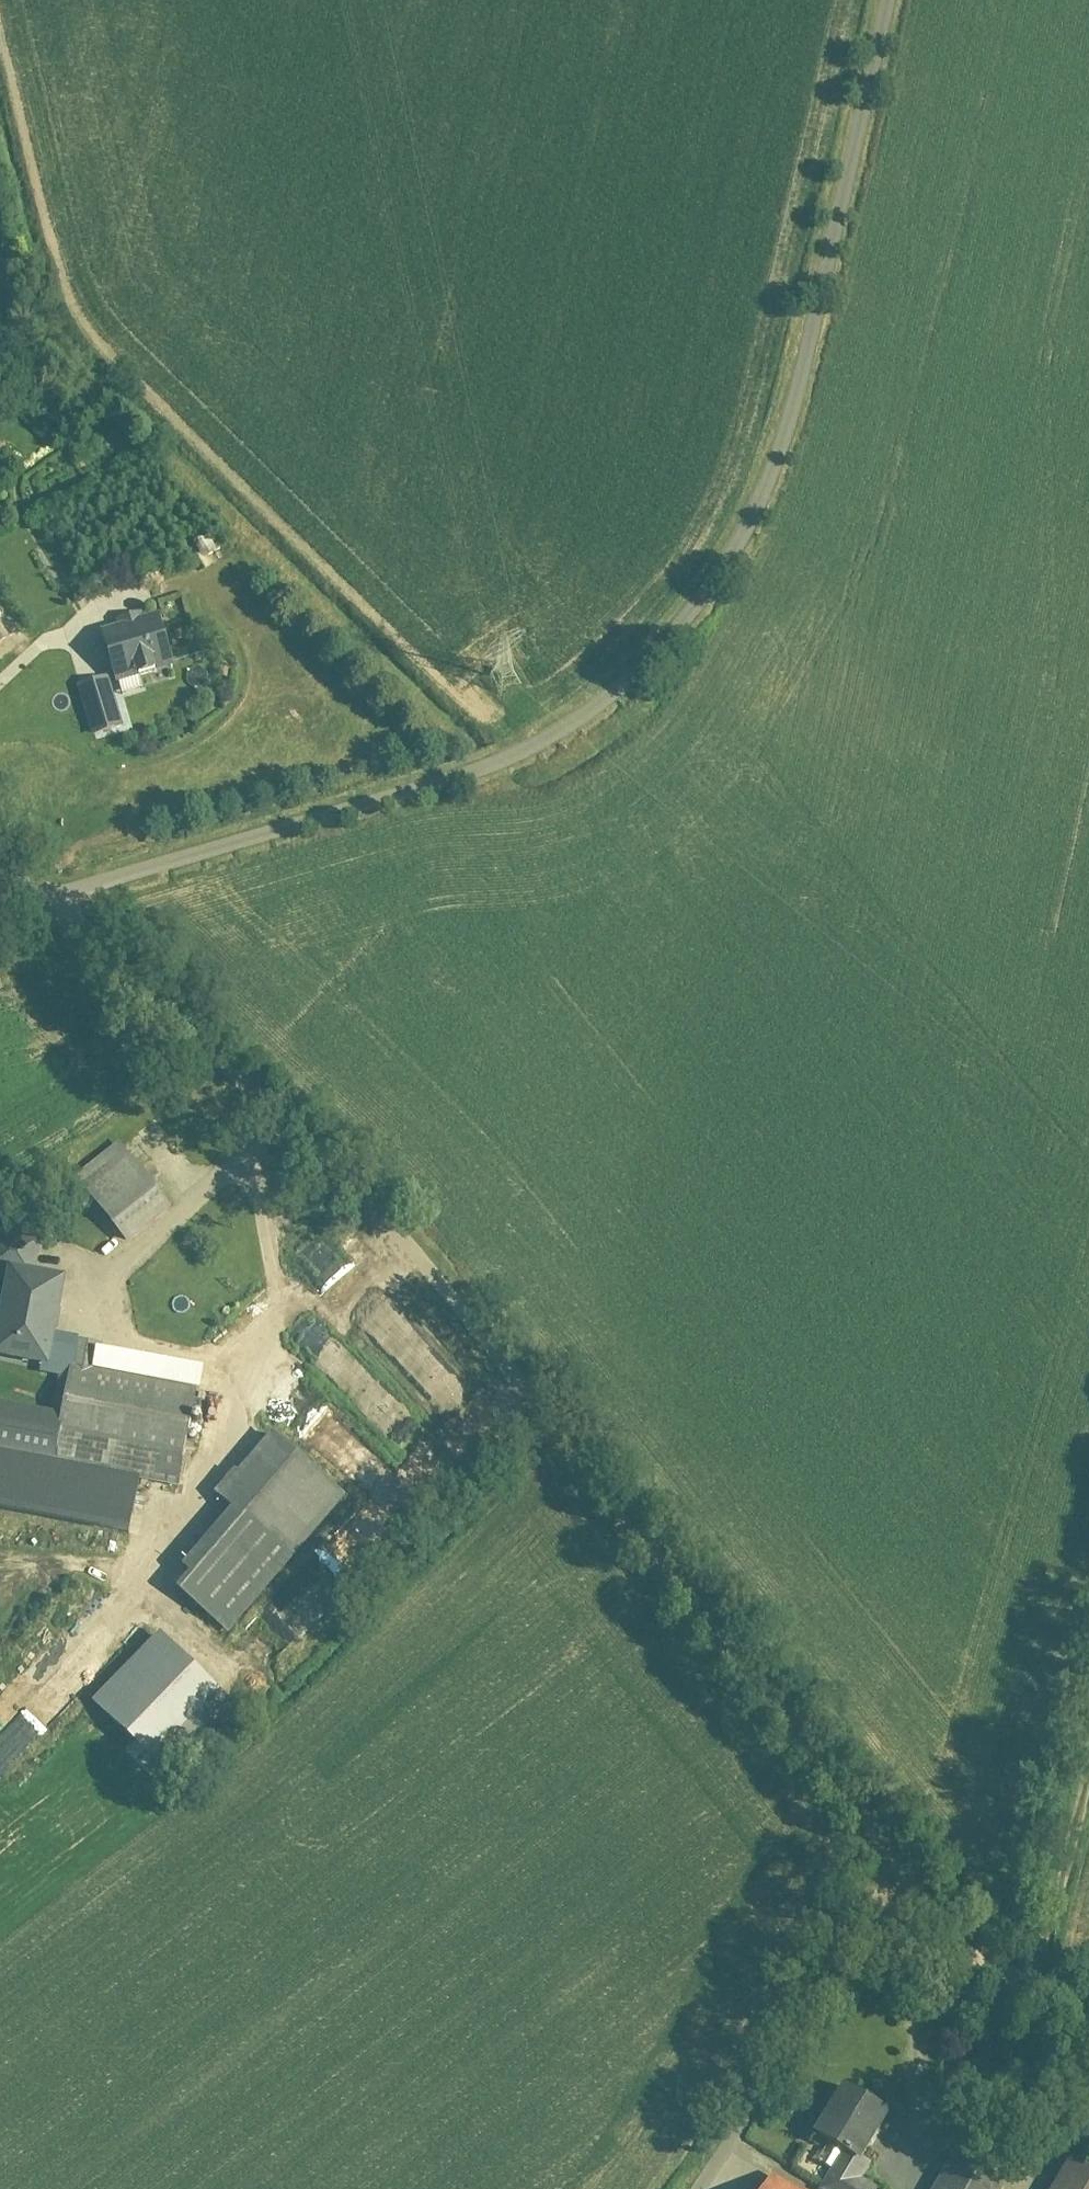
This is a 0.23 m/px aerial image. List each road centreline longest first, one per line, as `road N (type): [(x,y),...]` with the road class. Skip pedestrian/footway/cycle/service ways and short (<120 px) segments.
road 1 (unclassified): [(889,0),(784,451),(710,596),(601,709),(484,776),(33,886)]
road 2 (unclassified): [(33,886),(385,1216),(476,1316),(902,1864)]
road 3 (unclassified): [(902,1864),(826,1943),(683,2188)]
road 4 (unclassified): [(902,1864),(1007,1967)]

